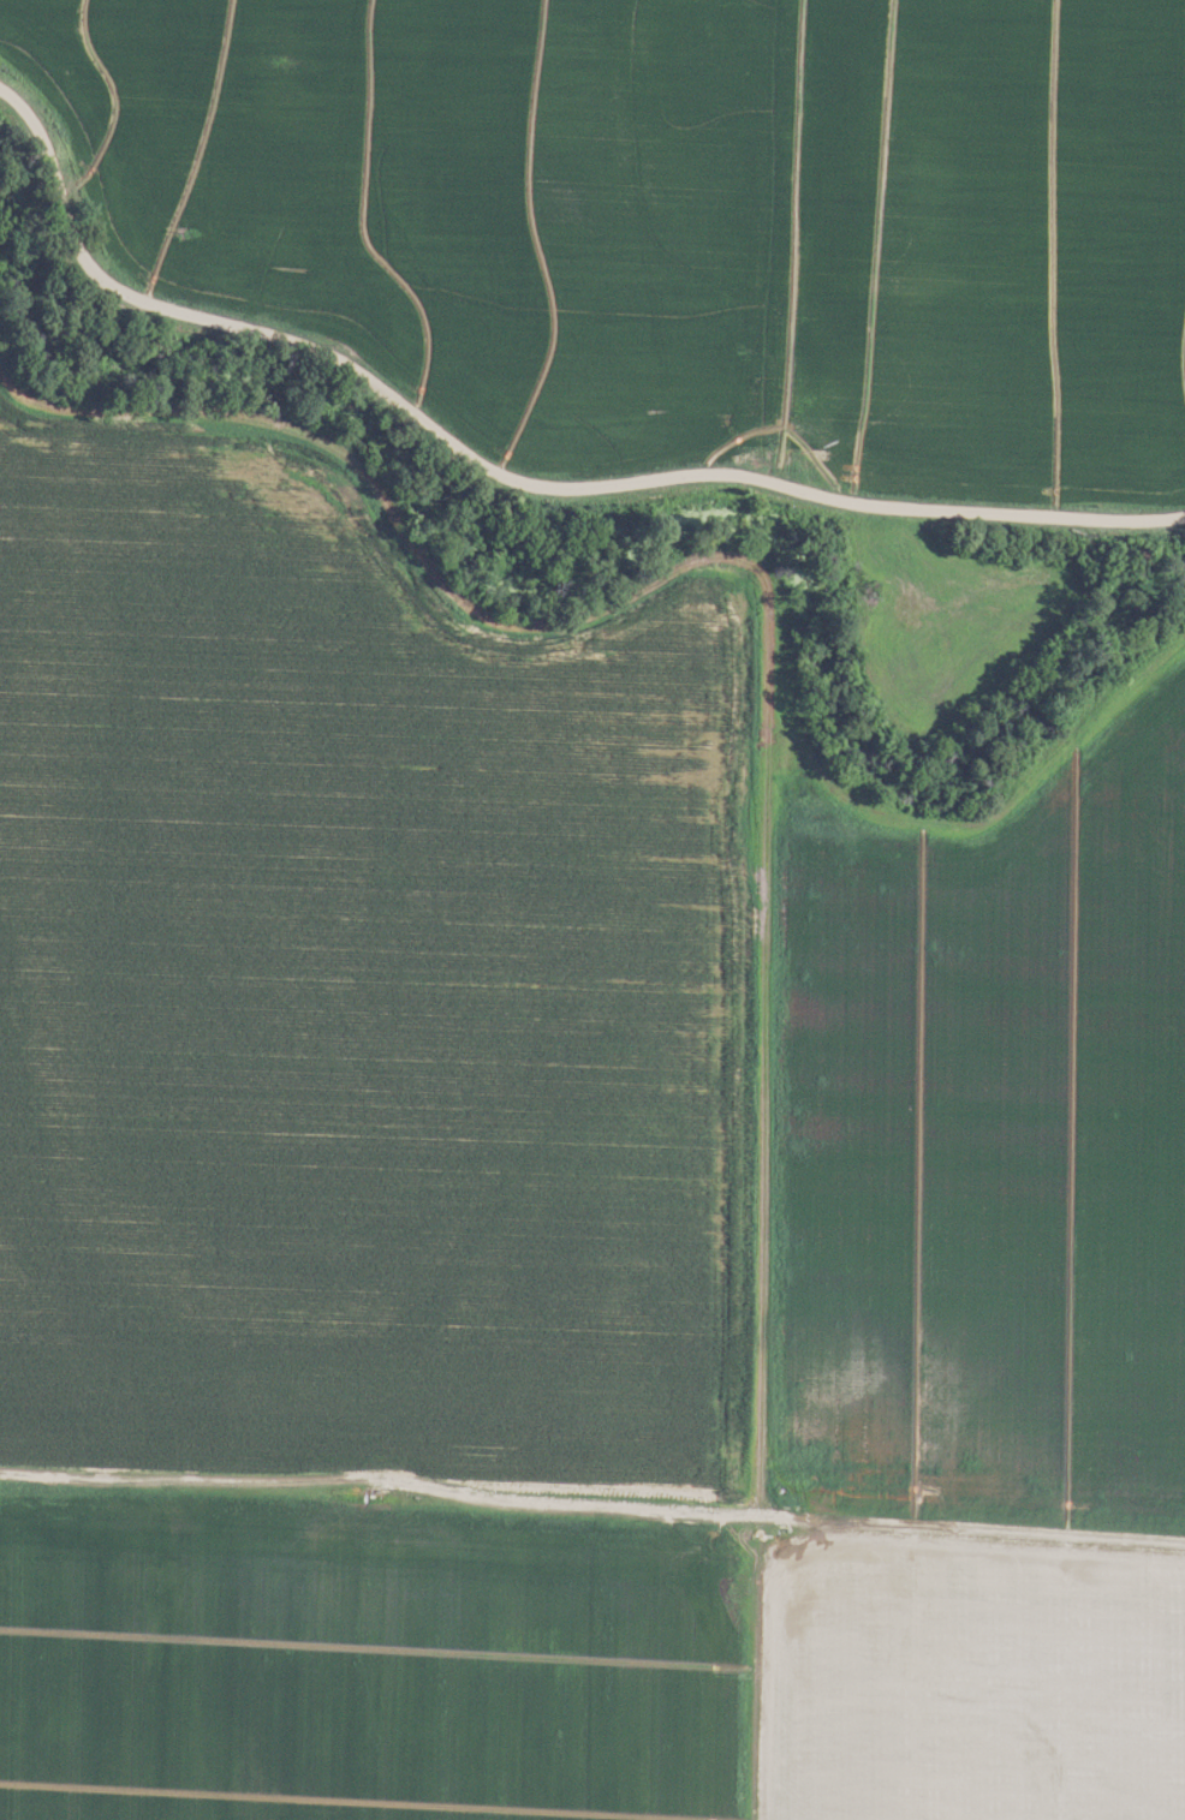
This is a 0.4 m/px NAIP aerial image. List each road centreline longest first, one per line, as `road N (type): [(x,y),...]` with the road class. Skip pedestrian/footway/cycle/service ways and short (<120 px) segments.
road 1 (residential): [(1184,519),(925,509),(830,500),(728,475),(566,491),(469,477),(341,368),(254,328),(124,297),(88,238),(40,126),(0,89)]

